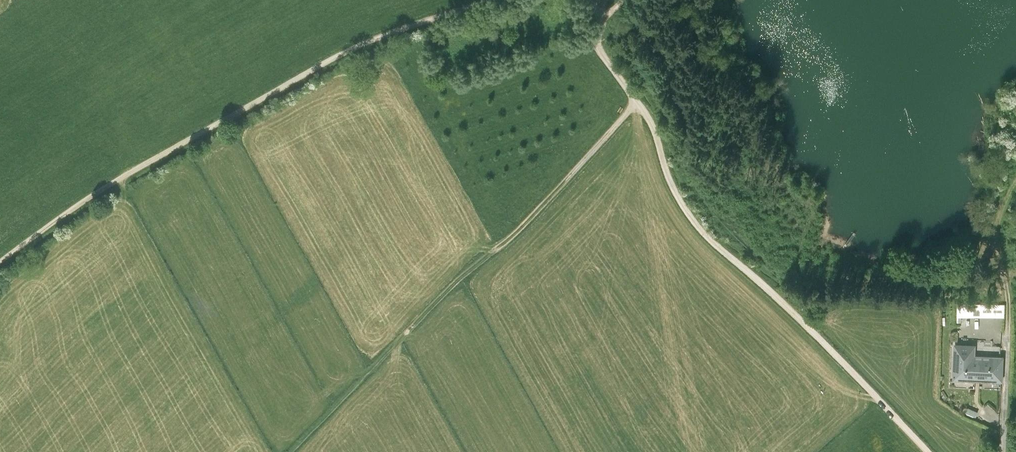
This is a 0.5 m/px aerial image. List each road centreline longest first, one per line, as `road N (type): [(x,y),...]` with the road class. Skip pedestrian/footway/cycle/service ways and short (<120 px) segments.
road 1 (track): [(929,451),(697,227),(678,199),(654,128),(597,48),(601,15)]
road 2 (track): [(487,0),(324,63),(89,197),(0,263)]
road 3 (track): [(292,451),(523,229),(637,104)]

